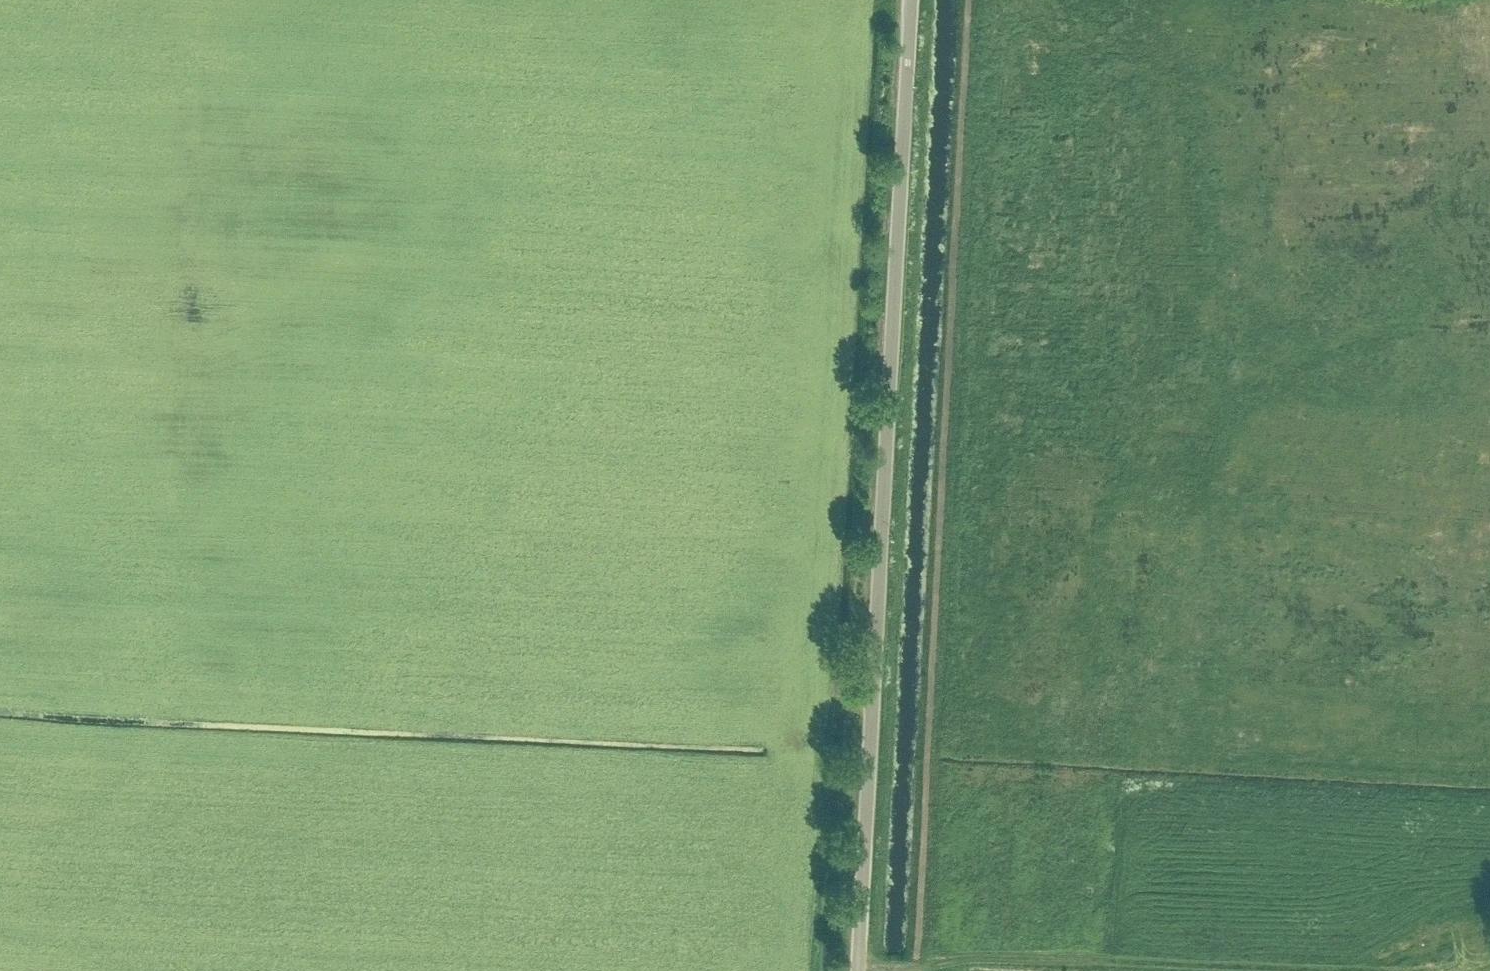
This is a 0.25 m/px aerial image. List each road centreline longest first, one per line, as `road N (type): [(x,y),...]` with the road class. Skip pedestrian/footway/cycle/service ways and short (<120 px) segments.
road 1 (unclassified): [(857,970),(910,0)]

